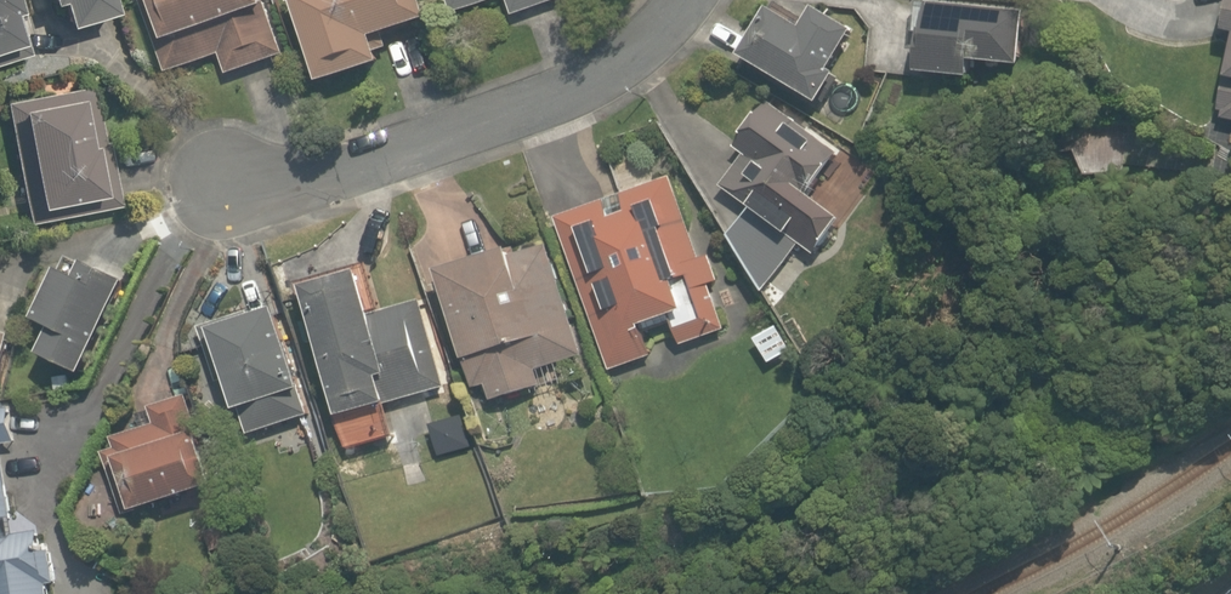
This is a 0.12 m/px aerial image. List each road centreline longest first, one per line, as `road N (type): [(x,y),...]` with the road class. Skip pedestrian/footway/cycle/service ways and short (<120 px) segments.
road 1 (residential): [(687,0),(648,39),(574,84),(289,173),(214,185)]

